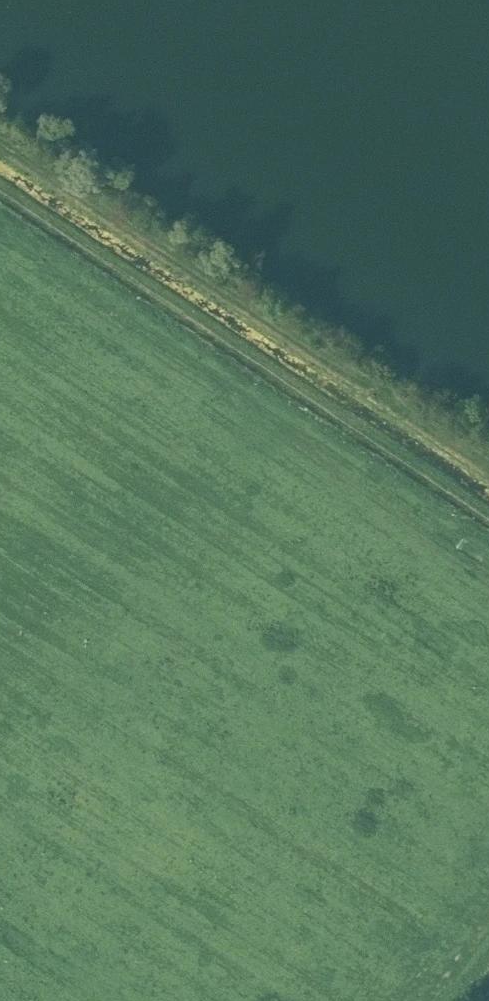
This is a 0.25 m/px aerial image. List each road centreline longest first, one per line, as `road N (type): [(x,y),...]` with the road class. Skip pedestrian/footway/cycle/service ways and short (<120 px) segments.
road 1 (track): [(0,191),(488,517)]

